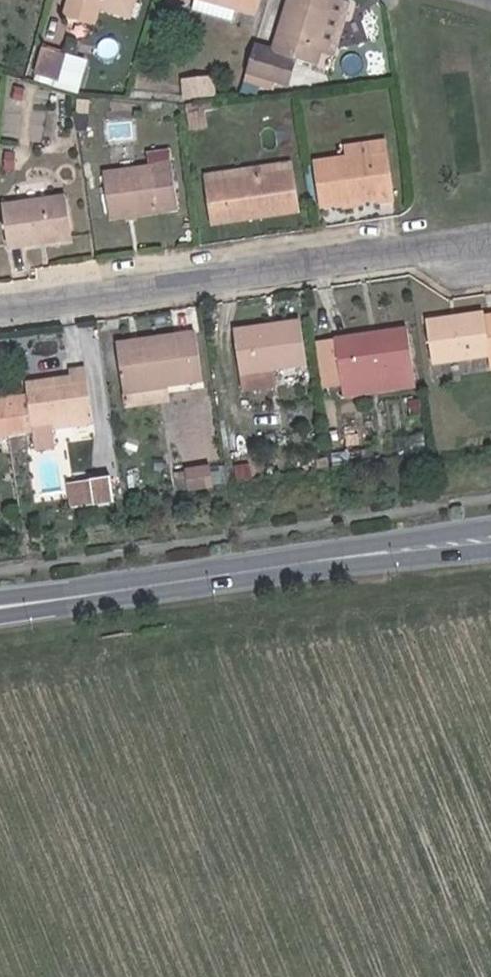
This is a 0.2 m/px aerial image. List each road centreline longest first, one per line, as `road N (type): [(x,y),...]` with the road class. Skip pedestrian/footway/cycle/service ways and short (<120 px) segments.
road 1 (primary): [(0,608),(490,538)]
road 2 (residential): [(490,245),(64,299),(0,298)]

